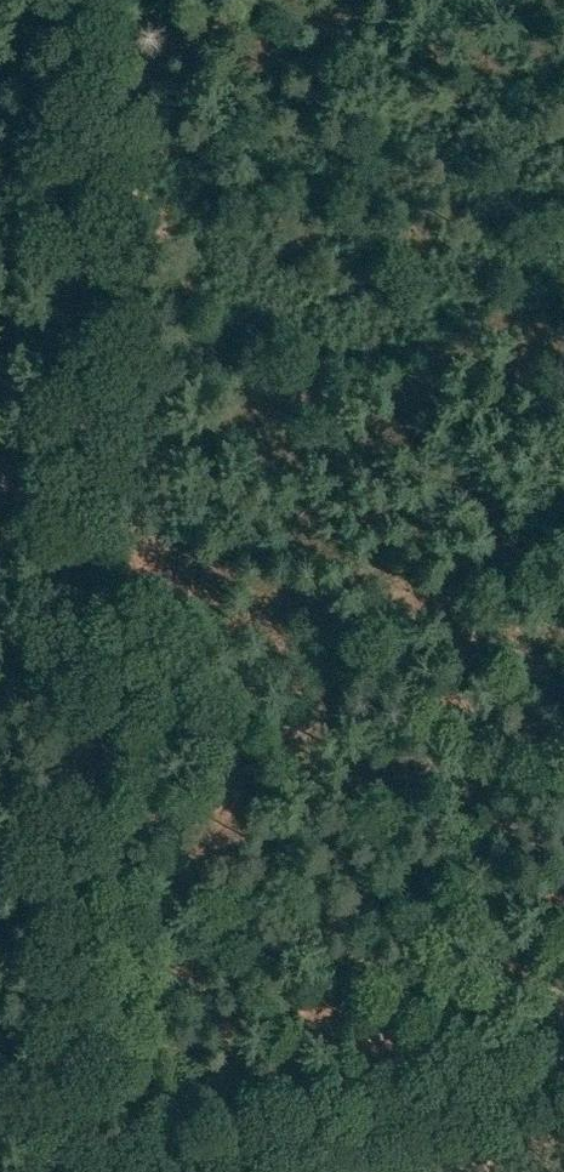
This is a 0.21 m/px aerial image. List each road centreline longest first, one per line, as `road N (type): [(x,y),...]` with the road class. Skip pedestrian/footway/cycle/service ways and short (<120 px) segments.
road 1 (track): [(88,0),(79,800)]
road 2 (track): [(113,1171),(563,1091)]
road 3 (track): [(79,800),(55,1171)]
road 4 (track): [(87,99),(266,0)]

